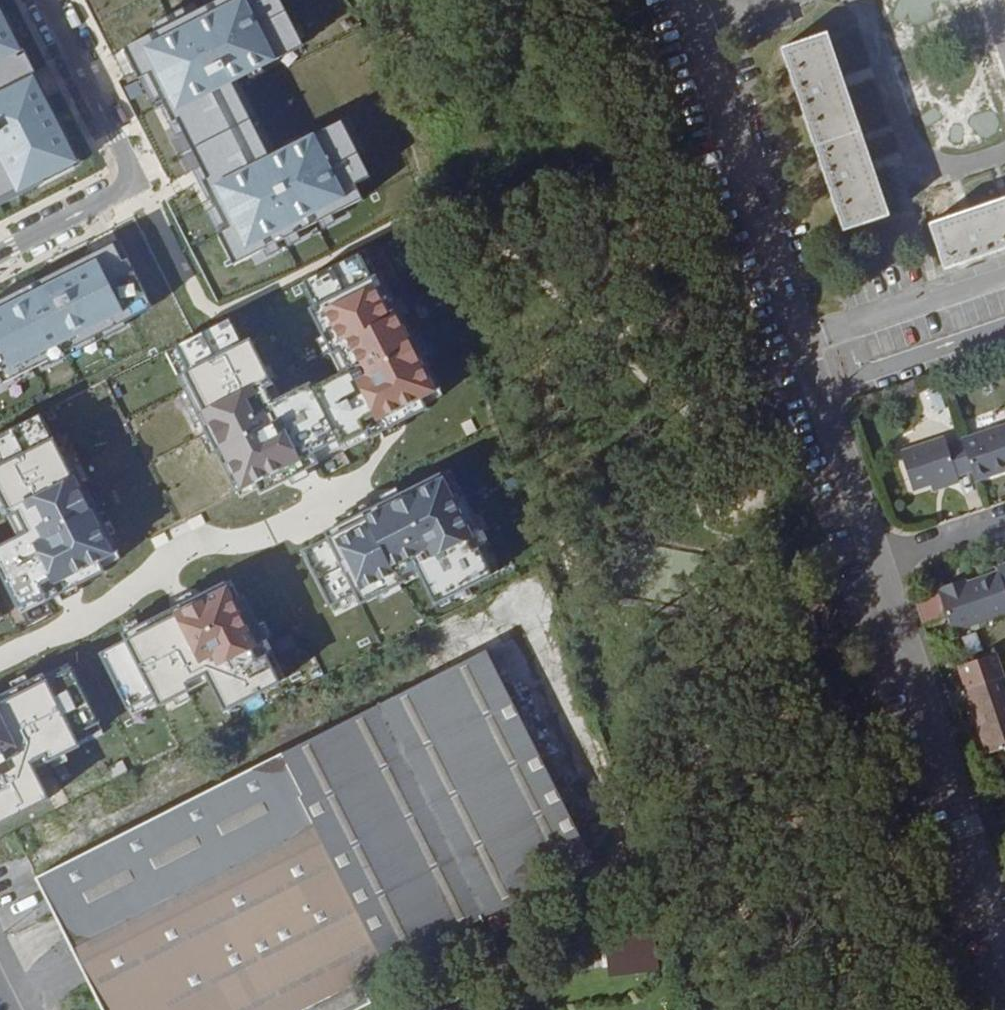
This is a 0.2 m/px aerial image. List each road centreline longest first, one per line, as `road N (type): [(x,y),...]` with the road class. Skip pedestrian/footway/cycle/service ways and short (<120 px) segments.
road 1 (residential): [(1004,941),(880,566)]
road 2 (residential): [(806,347),(683,0)]
road 3 (residential): [(0,255),(131,187),(135,176),(44,0)]
road 4 (residential): [(880,566),(806,347)]
road 5 (residential): [(806,347),(1004,282)]
road 6 (residential): [(1004,523),(880,566)]

